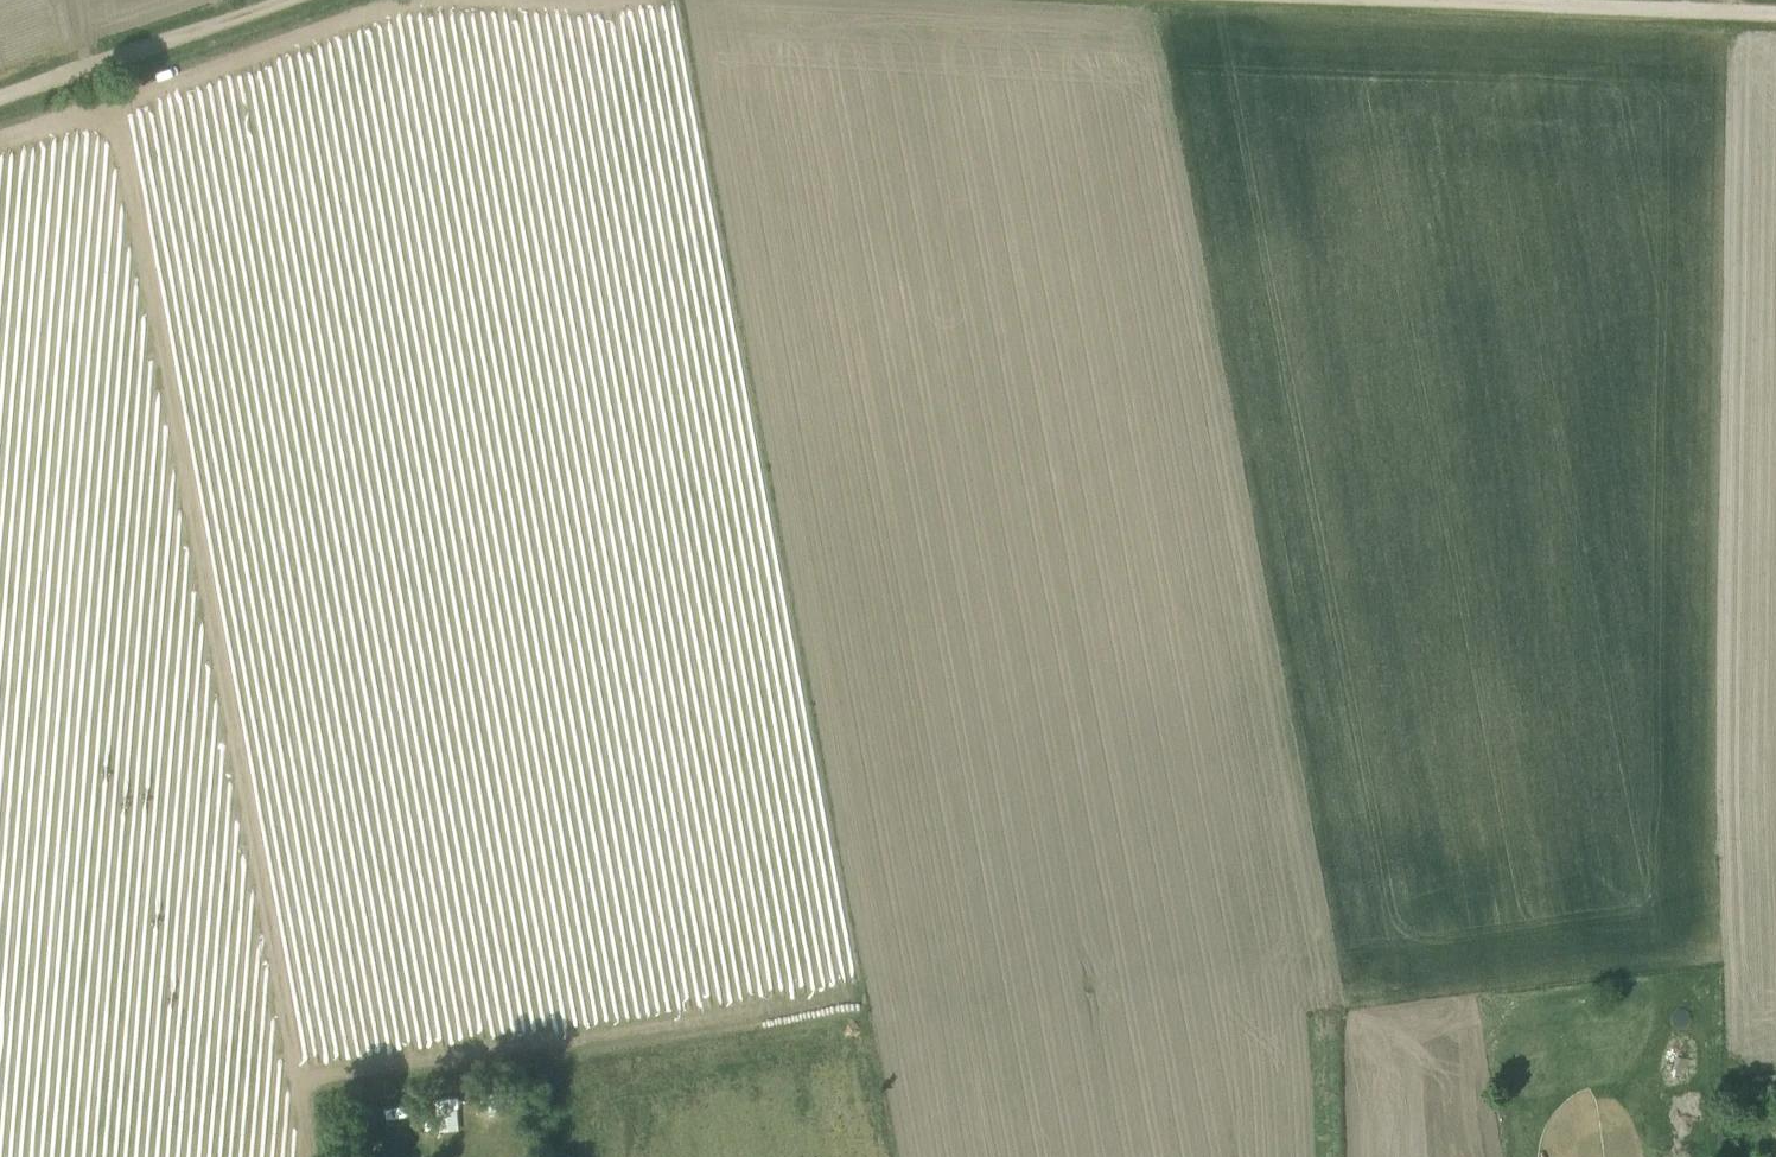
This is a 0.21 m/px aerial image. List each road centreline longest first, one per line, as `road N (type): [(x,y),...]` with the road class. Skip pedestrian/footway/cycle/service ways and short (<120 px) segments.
road 1 (track): [(1775,18),(1322,0)]
road 2 (track): [(301,0),(0,102)]

